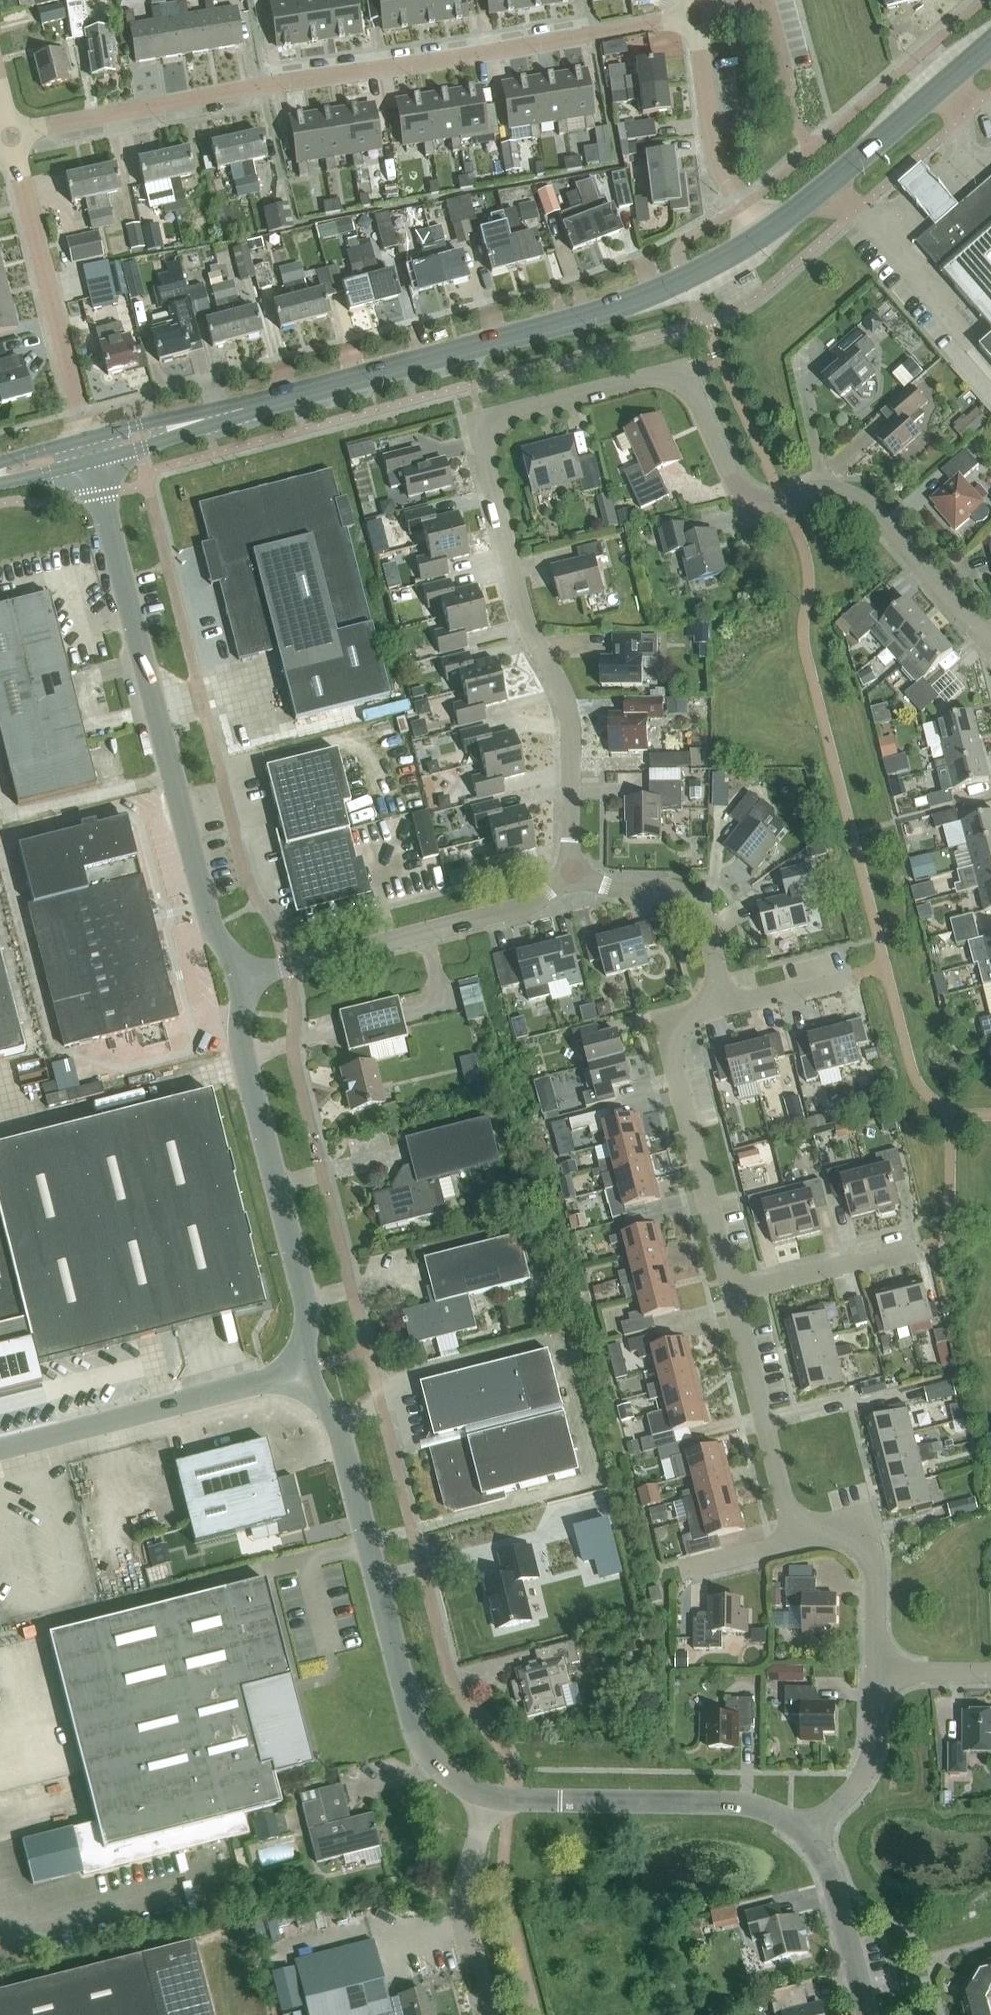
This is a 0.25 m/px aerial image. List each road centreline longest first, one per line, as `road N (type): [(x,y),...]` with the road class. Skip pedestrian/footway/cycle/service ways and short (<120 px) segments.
road 1 (residential): [(573,872),(569,717),(520,607),(481,449),(495,418),(657,377),(679,379),(695,393),(747,499),(774,505),(829,492),(862,501),(974,628),(990,636)]
road 2 (tertiary): [(91,450),(621,306),(766,234)]
road 3 (unclassified): [(7,135),(696,19)]
road 4 (unclassified): [(240,980),(212,926),(91,450)]
road 5 (unclassified): [(481,1796),(434,1761),(411,1718),(335,1420),(301,1373)]
road 6 (residential): [(875,1673),(871,1560),(849,1537),(813,1532),(792,1515),(732,1294)]
road 7 (unclassified): [(301,1373),(310,1322),(242,1046),(240,980)]
road 8 (residential): [(240,980),(539,902),(573,872)]
road 9 (residential): [(7,135),(91,450)]
road 10 (residential): [(732,1294),(673,1067),(678,1032),(705,1001)]
road 11 (unclassified): [(0,1450),(301,1373)]
road 12 (residential): [(804,1836),(778,1816),(721,1802),(512,1798)]
road 13 (tertiary): [(766,234),(990,47)]
road 14 (unclassified): [(766,234),(714,156),(696,19)]
road 15 (residential): [(705,1001),(716,966),(693,903),(573,872)]
road 16 (residential): [(486,2014),(463,1916),(481,1796)]
road 17 (residential): [(732,1294),(919,1248)]
road 18 (residential): [(864,2014),(826,1867),(804,1836)]
road 19 (residential): [(804,1836),(847,1793),(865,1761),(875,1673)]
road 20 (residential): [(705,1001),(737,1002),(852,976)]

